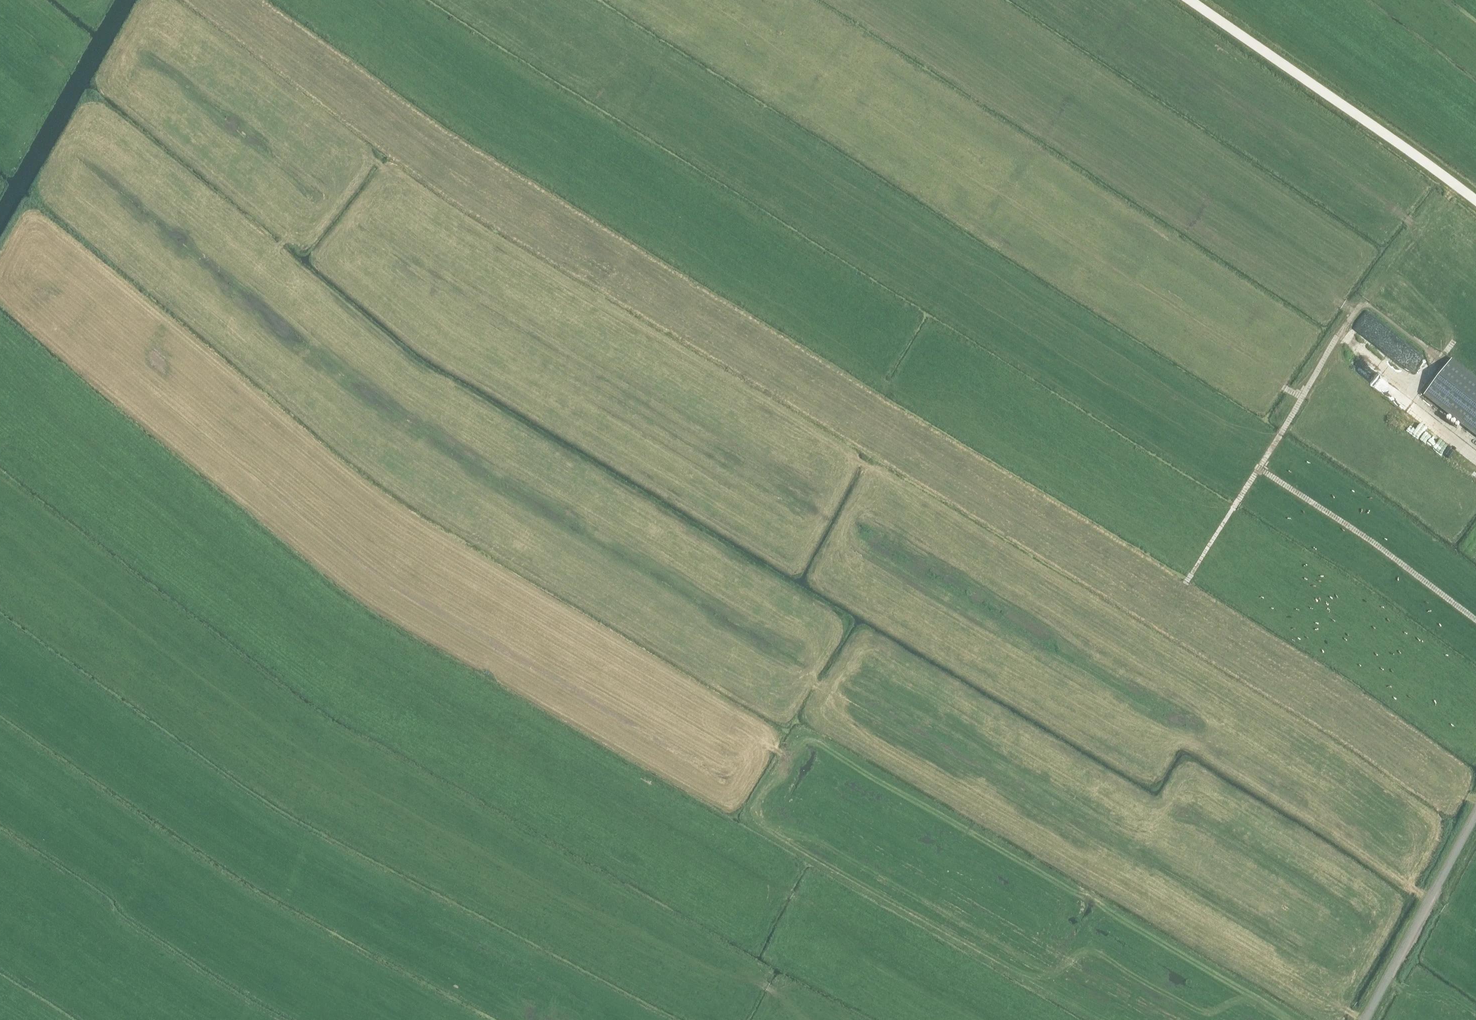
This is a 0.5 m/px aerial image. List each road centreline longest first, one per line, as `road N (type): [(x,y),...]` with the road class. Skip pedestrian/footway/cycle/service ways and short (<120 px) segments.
road 1 (unclassified): [(1475,202),(1188,0)]
road 2 (unclassified): [(1364,1019),(1475,812)]

